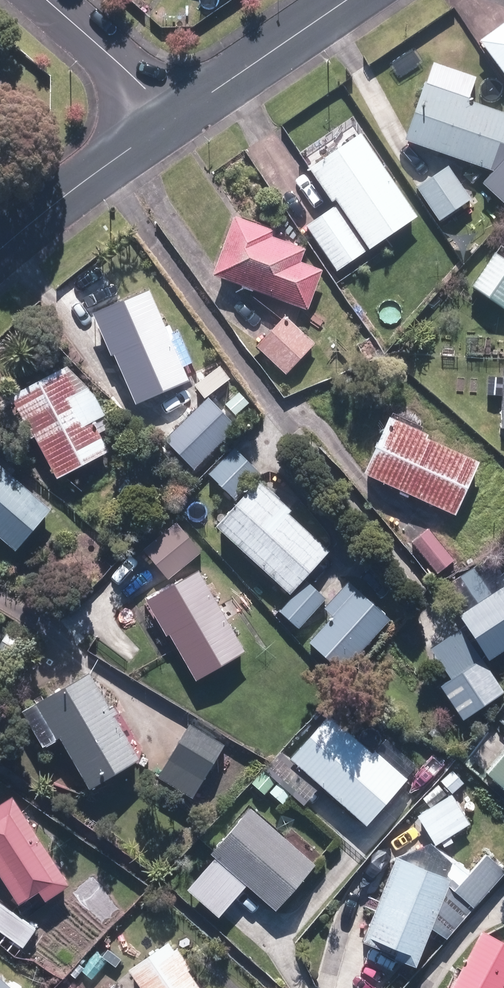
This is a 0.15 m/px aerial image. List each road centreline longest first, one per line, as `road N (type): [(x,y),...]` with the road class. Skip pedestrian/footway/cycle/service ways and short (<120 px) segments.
road 1 (residential): [(0,250),(174,117)]
road 2 (residential): [(174,117),(348,0)]
road 3 (residential): [(42,0),(174,117)]

